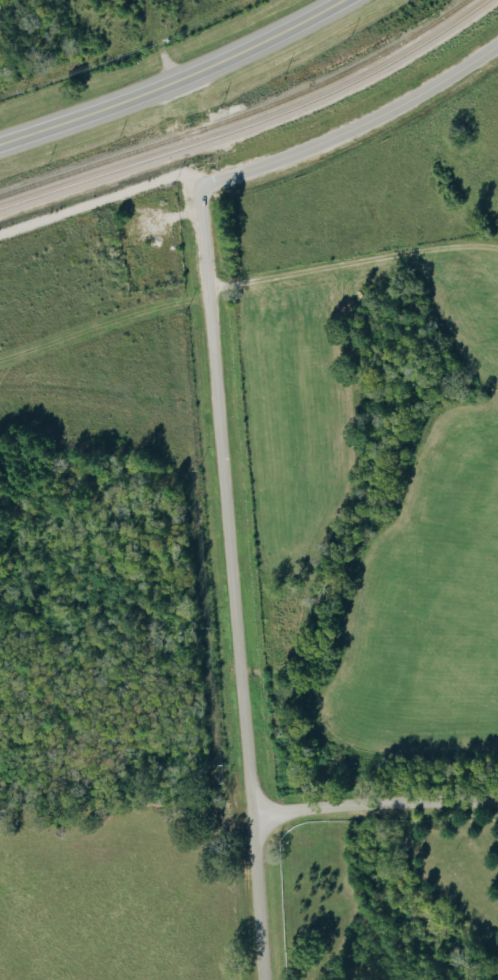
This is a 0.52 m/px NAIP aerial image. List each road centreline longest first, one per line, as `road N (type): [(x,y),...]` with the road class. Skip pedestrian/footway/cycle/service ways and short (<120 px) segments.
road 1 (residential): [(259,979),(198,194)]
road 2 (primary): [(346,0),(184,80),(0,144)]
road 3 (residential): [(497,51),(390,115),(198,194)]
road 4 (residential): [(250,819),(338,807),(497,803)]

